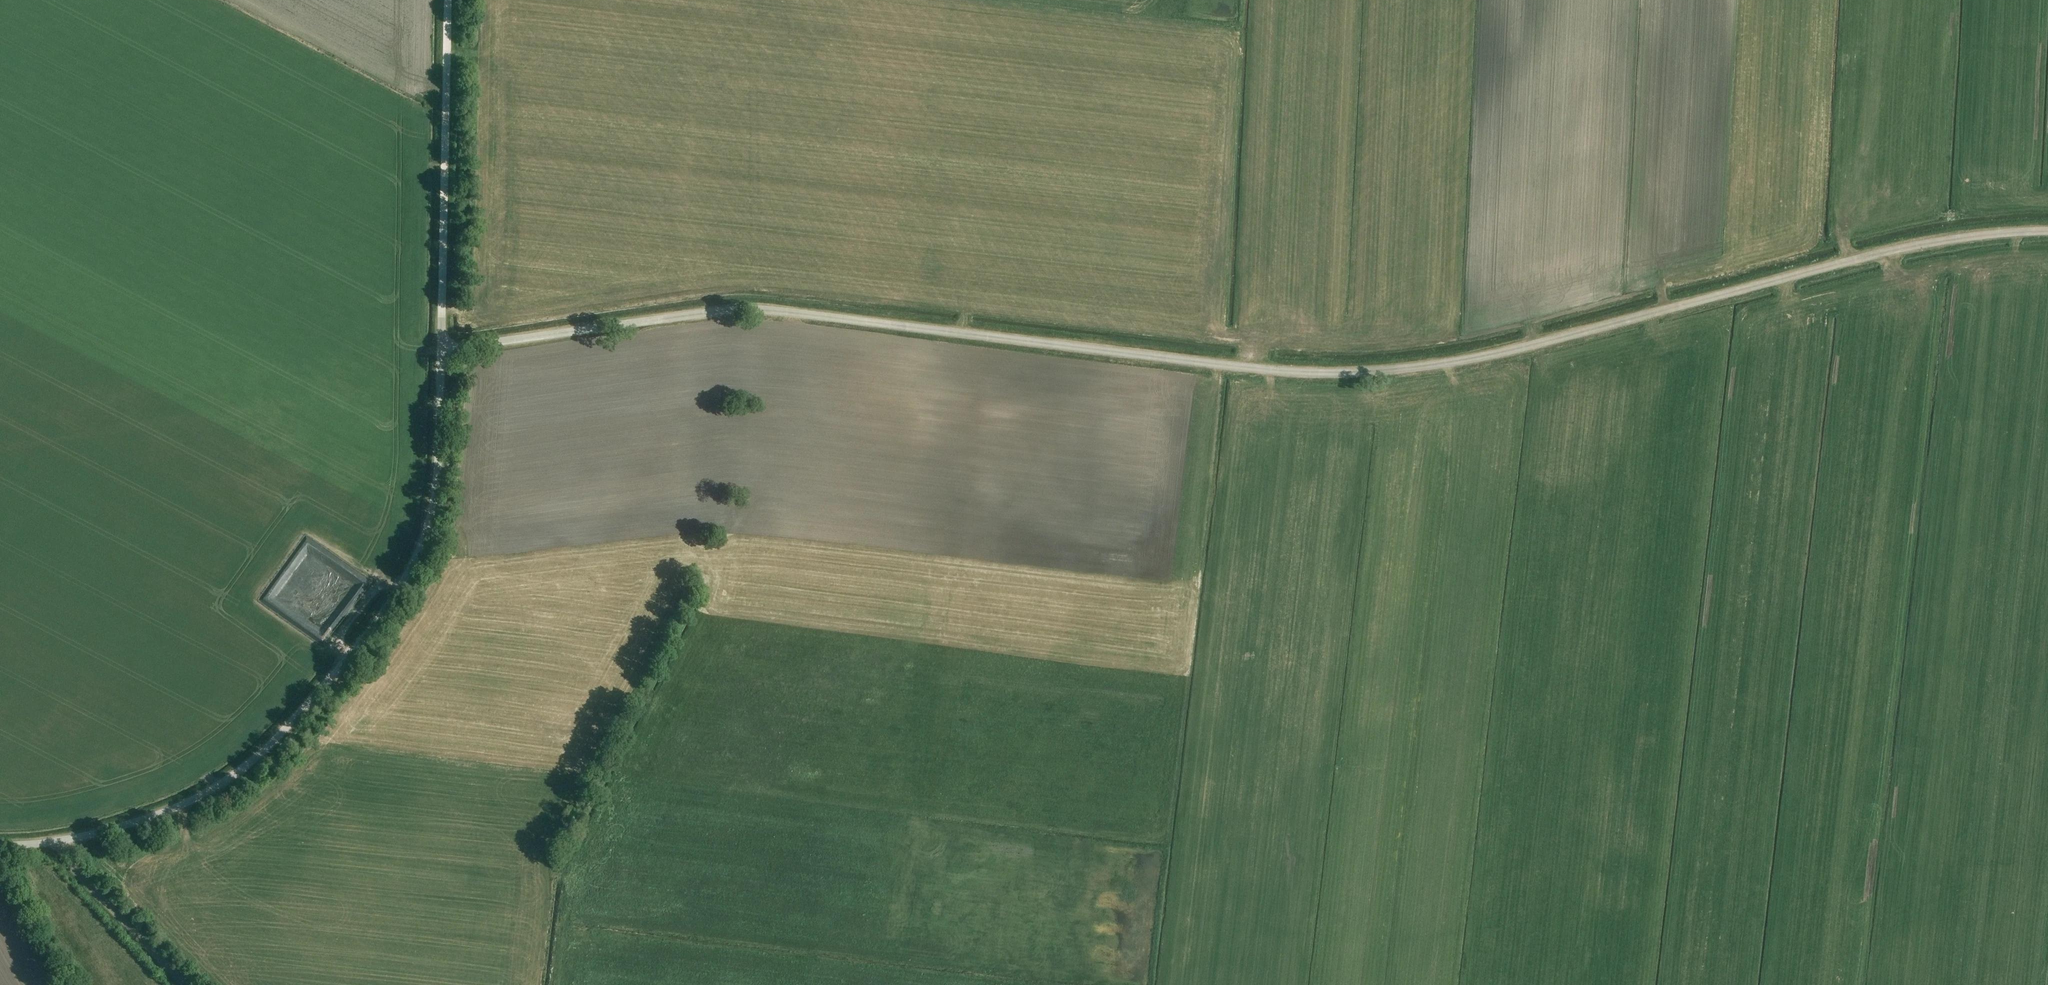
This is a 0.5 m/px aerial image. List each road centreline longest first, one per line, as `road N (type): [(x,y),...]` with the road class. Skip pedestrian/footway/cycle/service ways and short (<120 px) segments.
road 1 (unclassified): [(441,350),(746,309),(1364,373),(1513,349),(1886,252),(2047,230)]
road 2 (unclassified): [(0,845),(60,842),(182,805),(238,772),(290,723),(390,602),(421,543),(438,476),(441,350)]
road 3 (unclassified): [(441,350),(447,0)]

